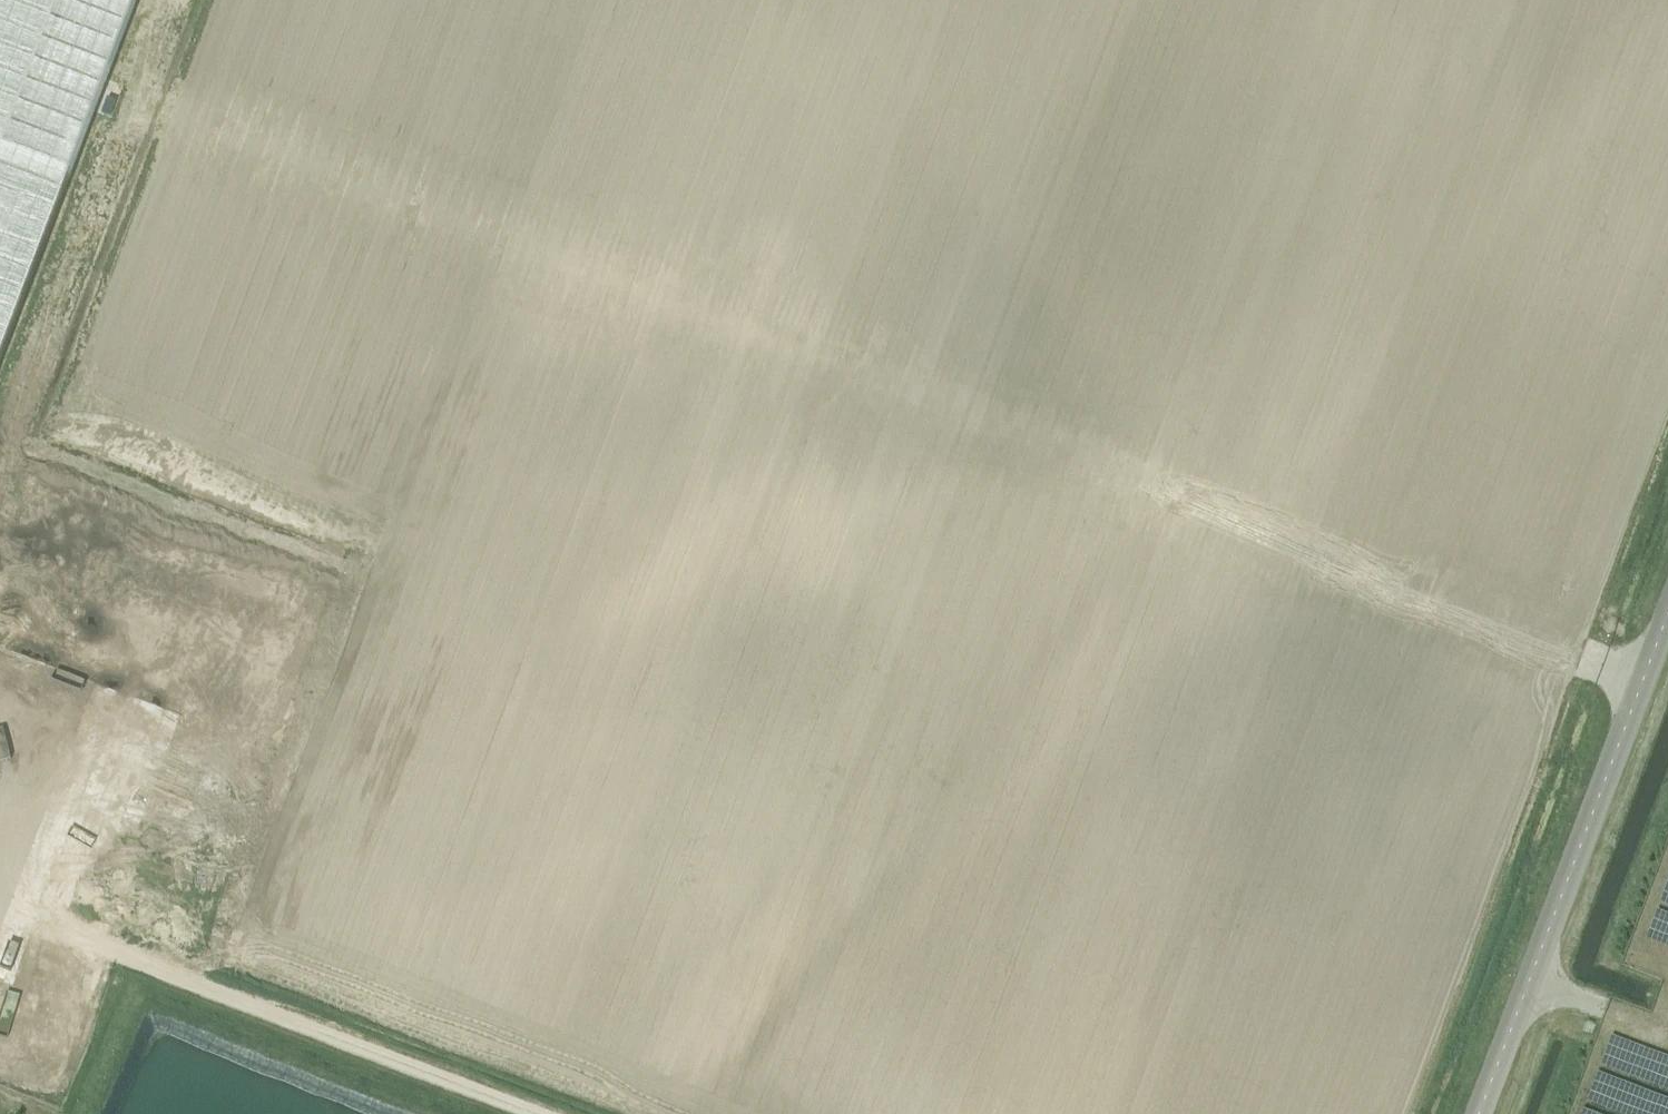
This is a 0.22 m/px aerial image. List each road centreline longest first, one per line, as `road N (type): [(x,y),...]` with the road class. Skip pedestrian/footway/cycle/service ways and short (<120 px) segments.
road 1 (unclassified): [(1480,1113),(1667,618)]
road 2 (track): [(43,927),(535,1113)]

